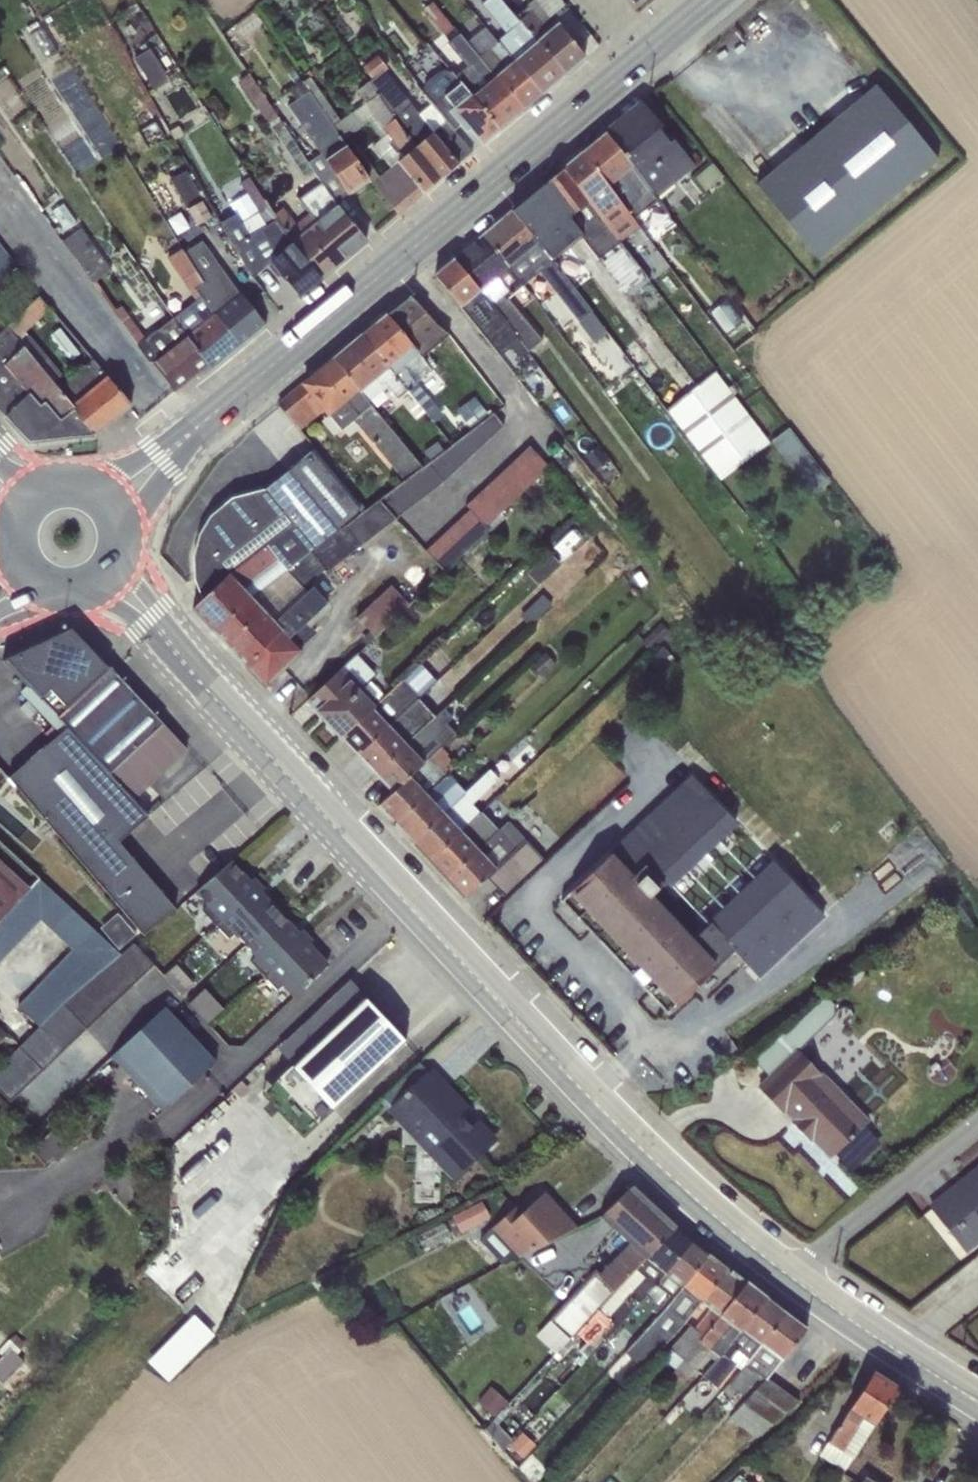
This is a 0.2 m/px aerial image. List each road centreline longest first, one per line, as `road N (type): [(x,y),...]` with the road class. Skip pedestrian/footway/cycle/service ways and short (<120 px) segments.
road 1 (secondary): [(797,1282),(606,1118),(184,660)]
road 2 (secondary): [(710,0),(113,501)]
road 3 (unclassified): [(797,1282),(814,1256),(977,1126)]
road 4 (secondary): [(977,1403),(797,1282)]

